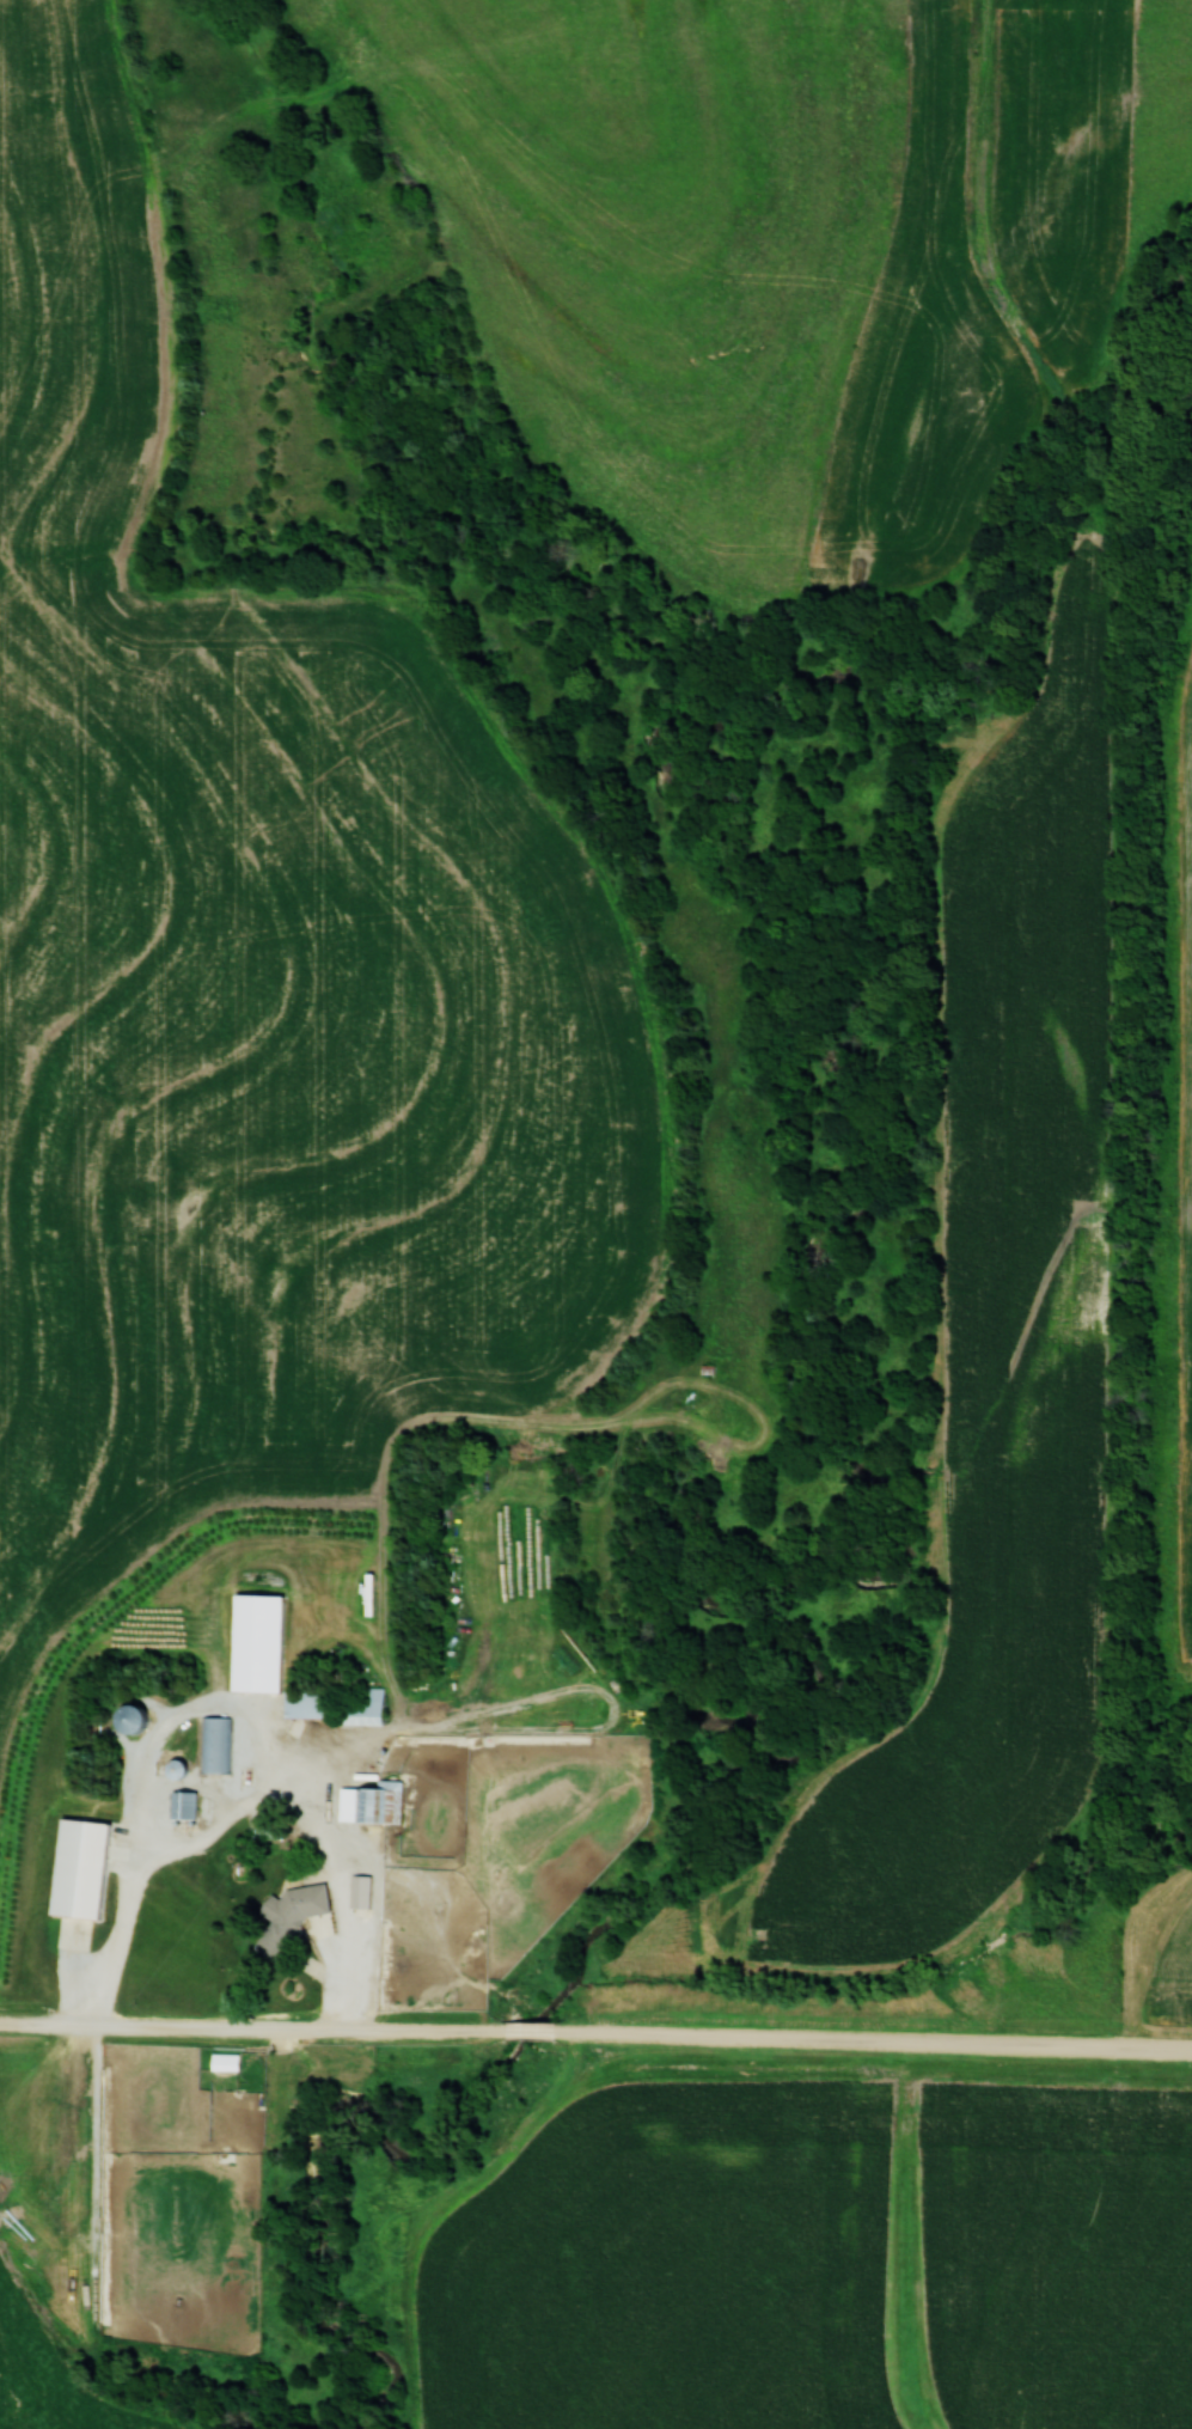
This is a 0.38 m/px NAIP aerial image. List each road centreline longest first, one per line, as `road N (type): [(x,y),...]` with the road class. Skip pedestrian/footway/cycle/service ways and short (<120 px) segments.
road 1 (residential): [(1191,2052),(554,2030)]
road 2 (residential): [(505,2030),(0,2021)]

